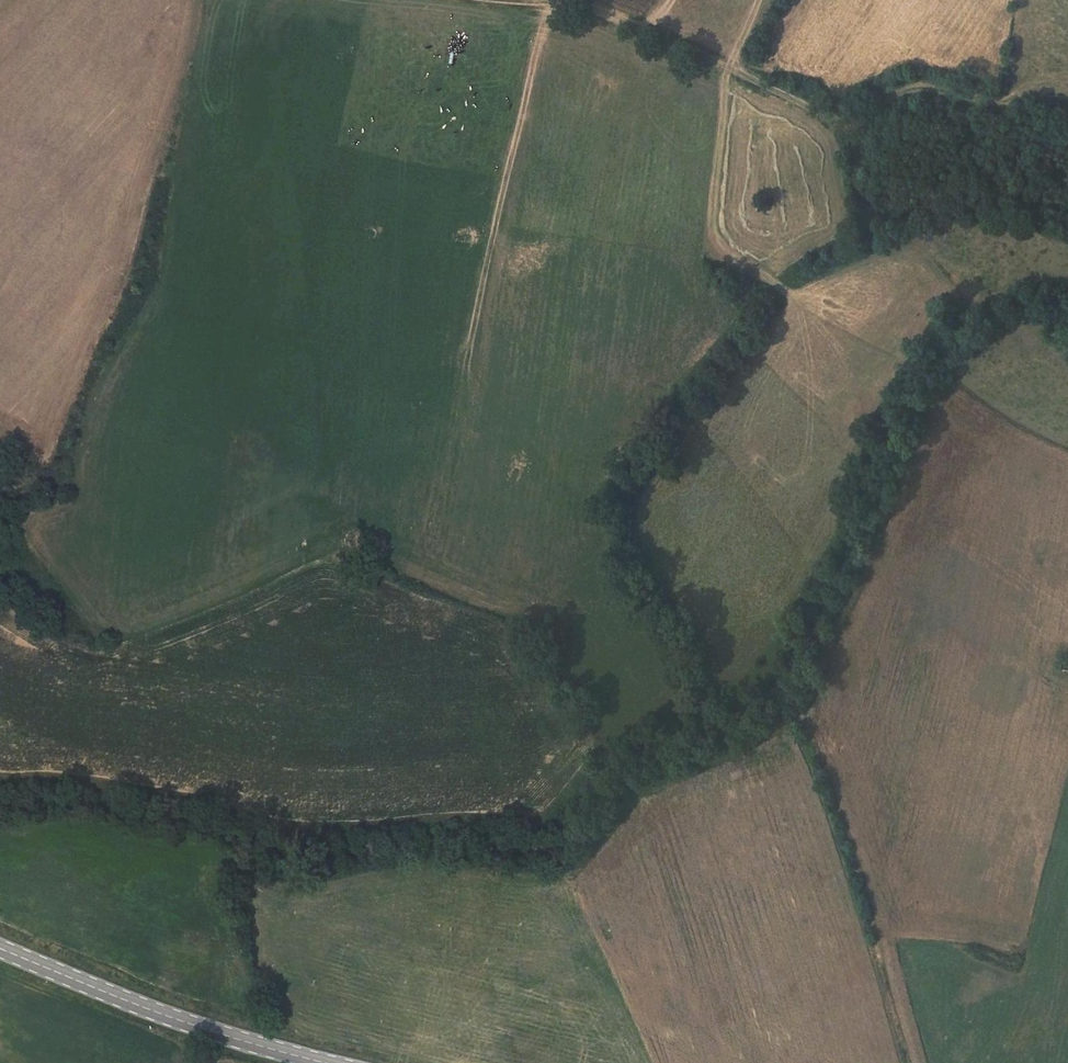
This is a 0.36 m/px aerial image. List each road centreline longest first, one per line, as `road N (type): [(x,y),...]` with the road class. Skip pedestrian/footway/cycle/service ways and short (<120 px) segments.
road 1 (track): [(508,0),(582,6),(620,19),(838,122)]
road 2 (secondary): [(0,948),(130,1002),(331,1062)]

